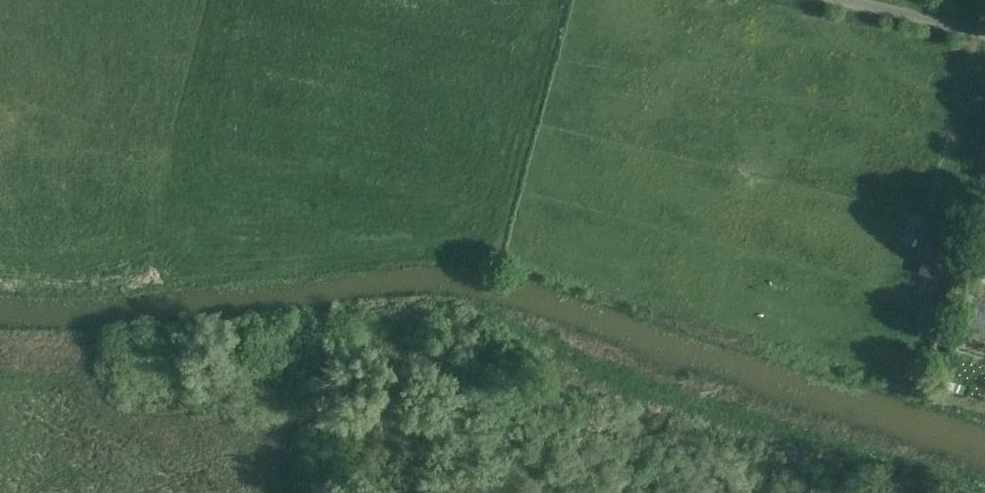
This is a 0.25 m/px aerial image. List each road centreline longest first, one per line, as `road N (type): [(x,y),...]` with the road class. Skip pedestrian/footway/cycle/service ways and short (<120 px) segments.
road 1 (unclassified): [(984,33),(844,0)]

